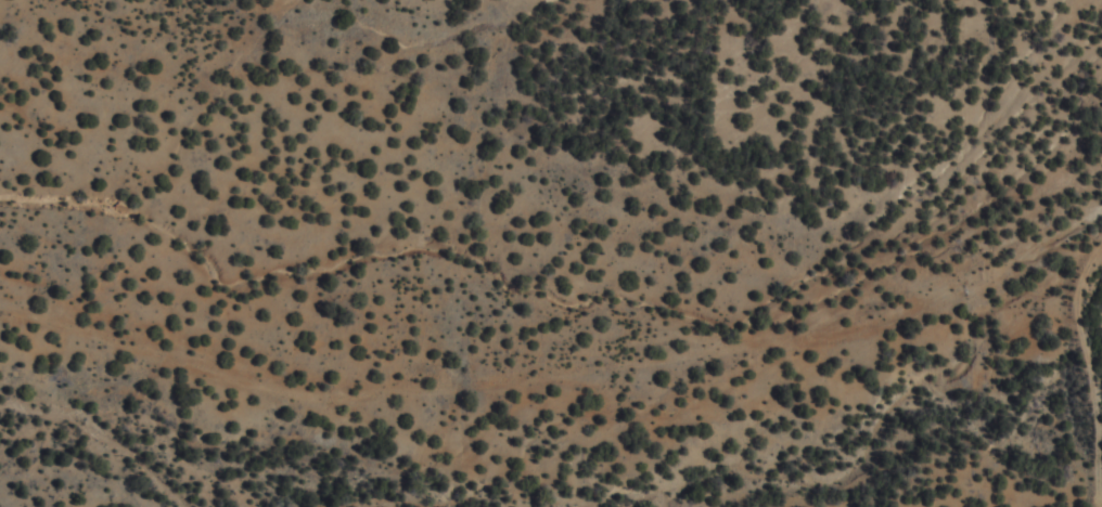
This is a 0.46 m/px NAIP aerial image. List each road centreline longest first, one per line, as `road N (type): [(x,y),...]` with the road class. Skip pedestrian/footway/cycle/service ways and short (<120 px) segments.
road 1 (track): [(0,315),(305,393),(397,388),(799,336),(948,300),(1101,203)]
road 2 (track): [(183,506),(121,443),(61,413),(0,407)]
road 3 (track): [(661,506),(617,500),(528,506)]

